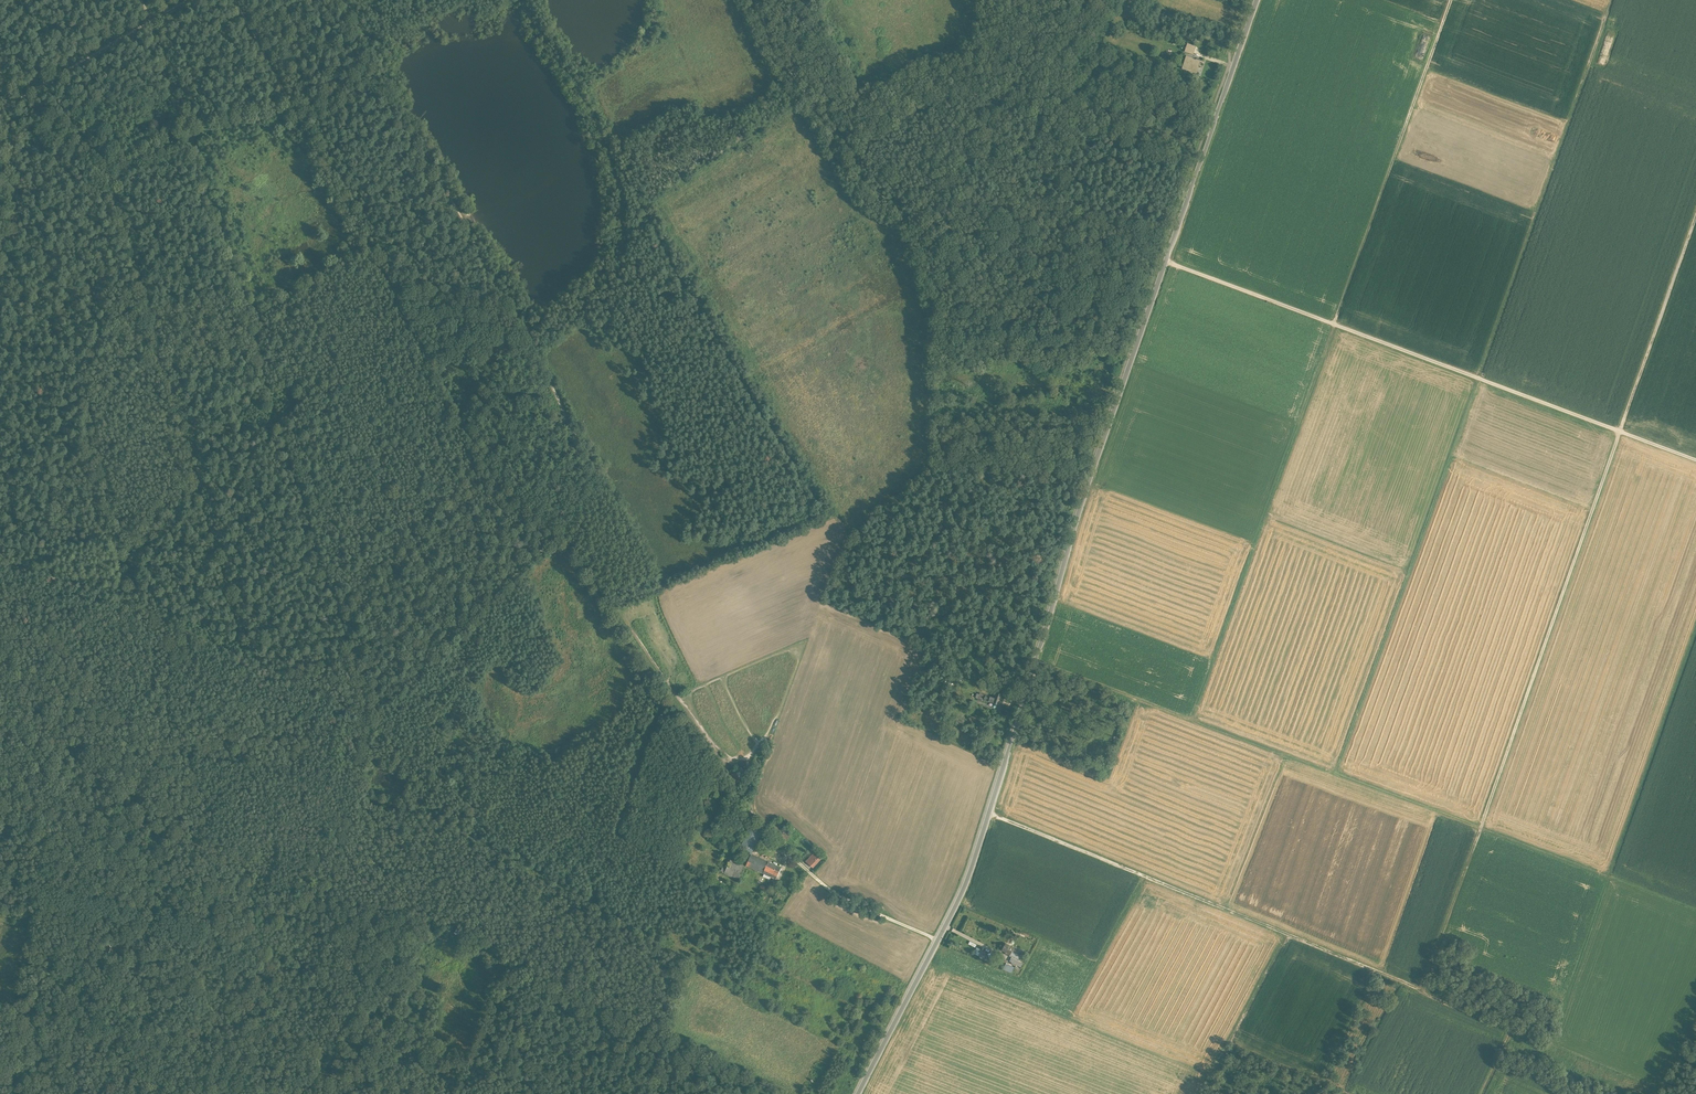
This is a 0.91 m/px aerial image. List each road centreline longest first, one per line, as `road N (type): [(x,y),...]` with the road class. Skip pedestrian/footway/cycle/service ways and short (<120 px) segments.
road 1 (tertiary): [(858,1093),(966,883),(1077,516),(1257,0)]
road 2 (track): [(1616,0),(1338,778)]
road 3 (track): [(369,718),(151,20)]
road 4 (track): [(1695,911),(1036,663)]
road 5 (track): [(1695,216),(1480,829)]
road 6 (track): [(558,533),(492,475),(235,0)]
road 7 (track): [(244,658),(78,64)]
road 8 (track): [(1695,460),(1166,262)]
road 9 (track): [(1149,309),(907,225),(866,201),(765,58),(740,0)]
road 10 (track): [(1695,1026),(1661,1089),(1286,934)]
road 11 (track): [(521,0),(597,126),(620,192),(623,251),(563,333),(551,339),(521,331)]
road 12 (track): [(1194,723),(1335,327)]
road 13 (track): [(0,564),(138,610),(369,720)]
road 14 (track): [(521,331),(343,0)]
road 15 (track): [(1452,0),(1335,327)]
road 16 (track): [(1286,934),(985,811)]
road 17 (track): [(369,718),(558,533)]
road 18 (track): [(938,940),(827,888),(732,785)]
road 19 (track): [(1695,632),(1609,877)]
road 20 (track): [(521,331),(604,485),(558,533)]
road 21 (track): [(1286,934),(1202,1093)]
road 22 (track): [(1554,1047),(1609,877)]
road 23 (track): [(1422,990),(1480,829)]
road 24 (track): [(1146,877),(1070,1018)]

